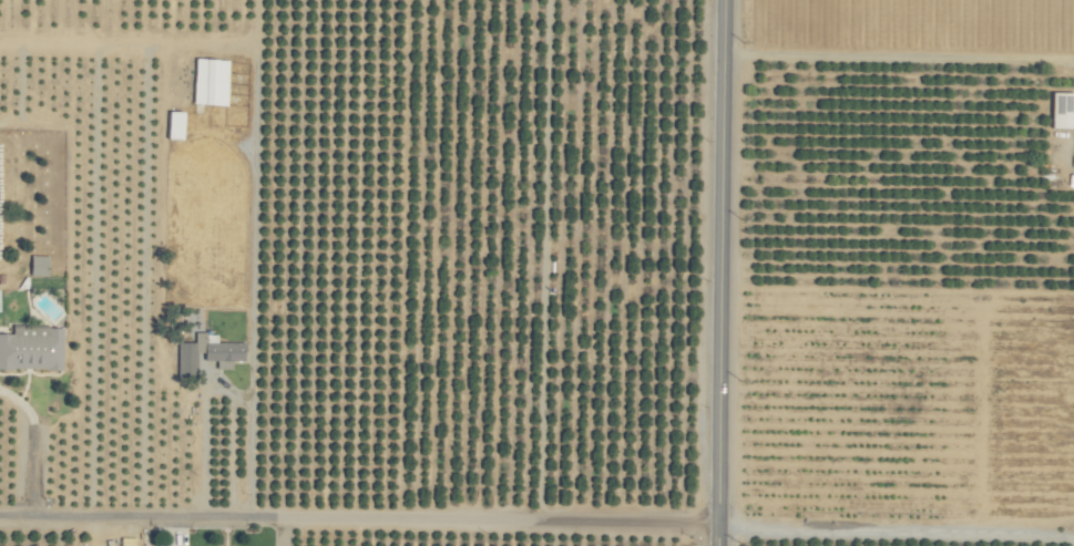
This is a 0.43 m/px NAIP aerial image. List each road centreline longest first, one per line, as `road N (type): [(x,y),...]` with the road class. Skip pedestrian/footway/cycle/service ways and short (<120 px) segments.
road 1 (residential): [(1073,544),(270,523)]
road 2 (secondary): [(713,545),(722,0)]
road 3 (residential): [(0,520),(270,523)]

